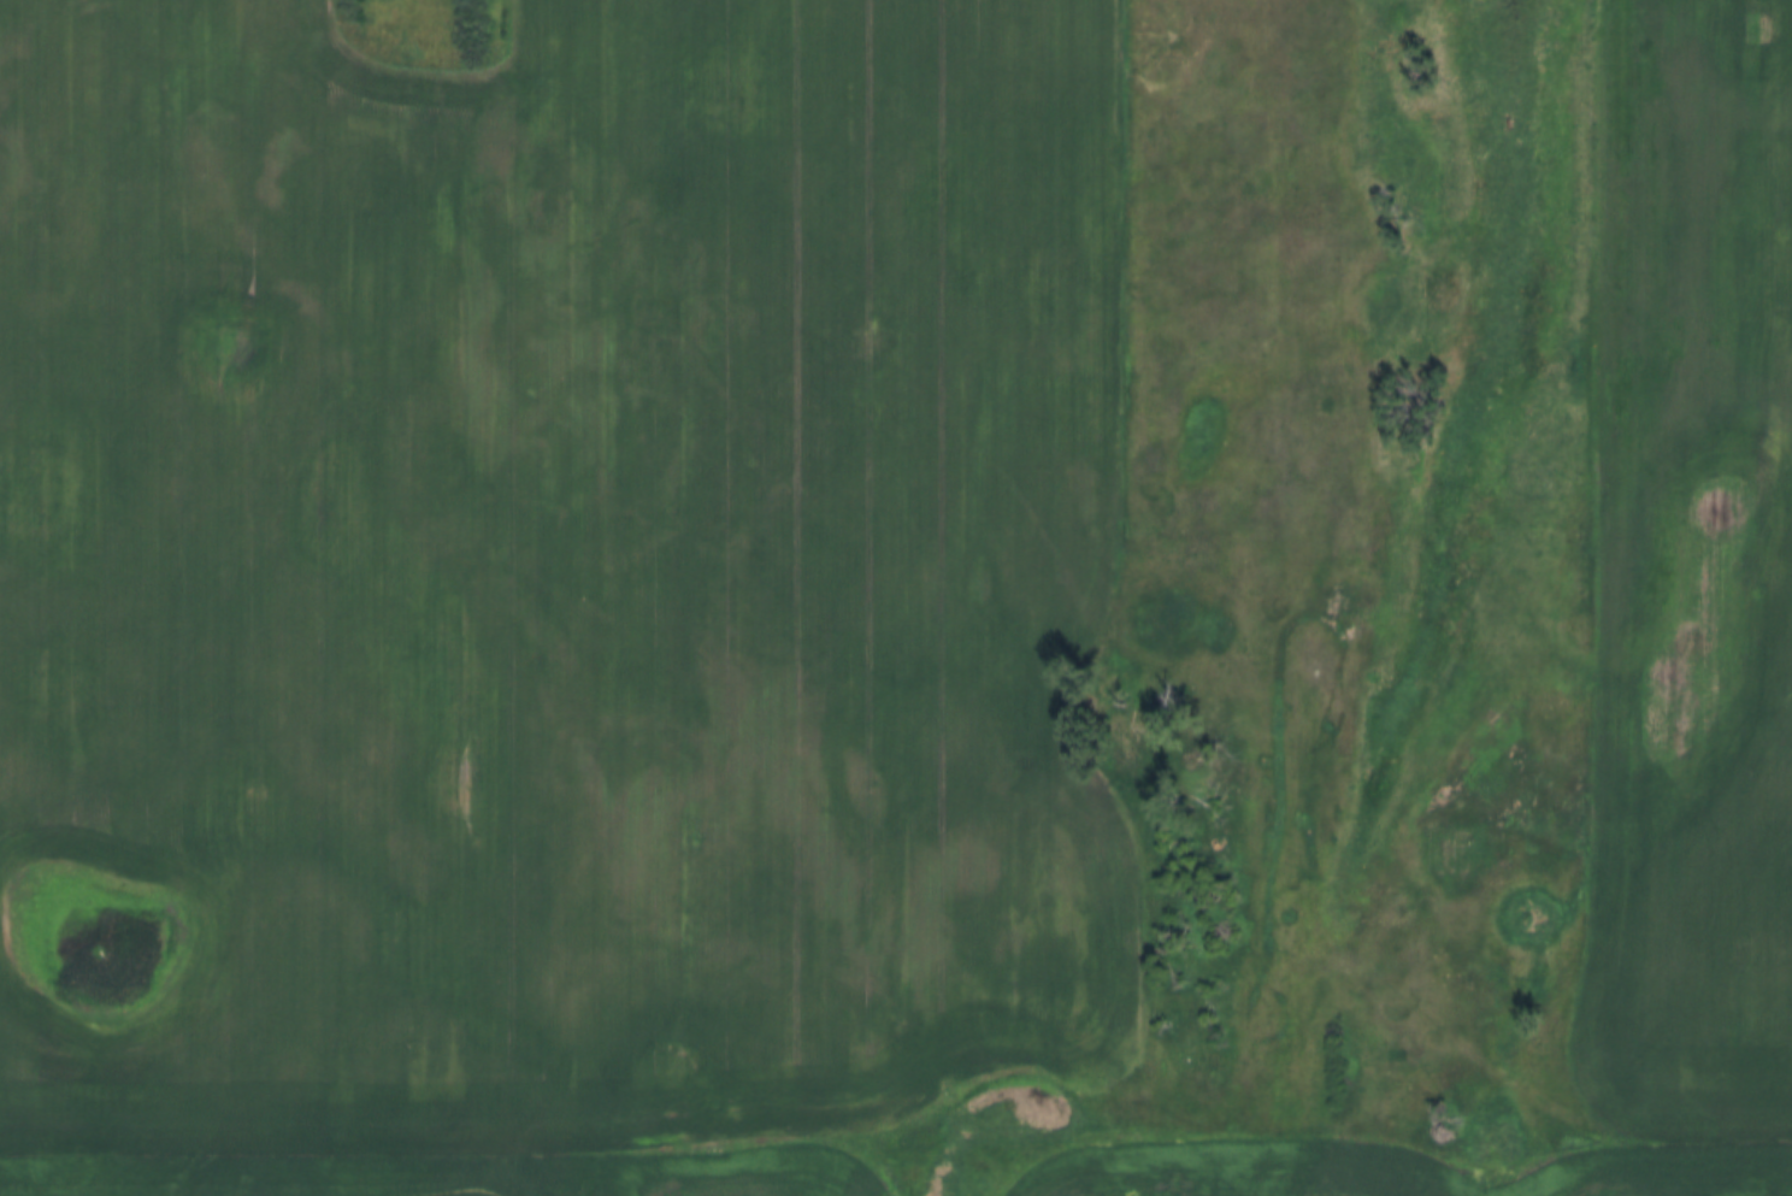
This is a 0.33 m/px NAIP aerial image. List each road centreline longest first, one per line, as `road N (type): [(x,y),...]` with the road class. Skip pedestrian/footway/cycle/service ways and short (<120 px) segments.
road 1 (track): [(1417,1001),(1610,1138),(1791,1126)]

